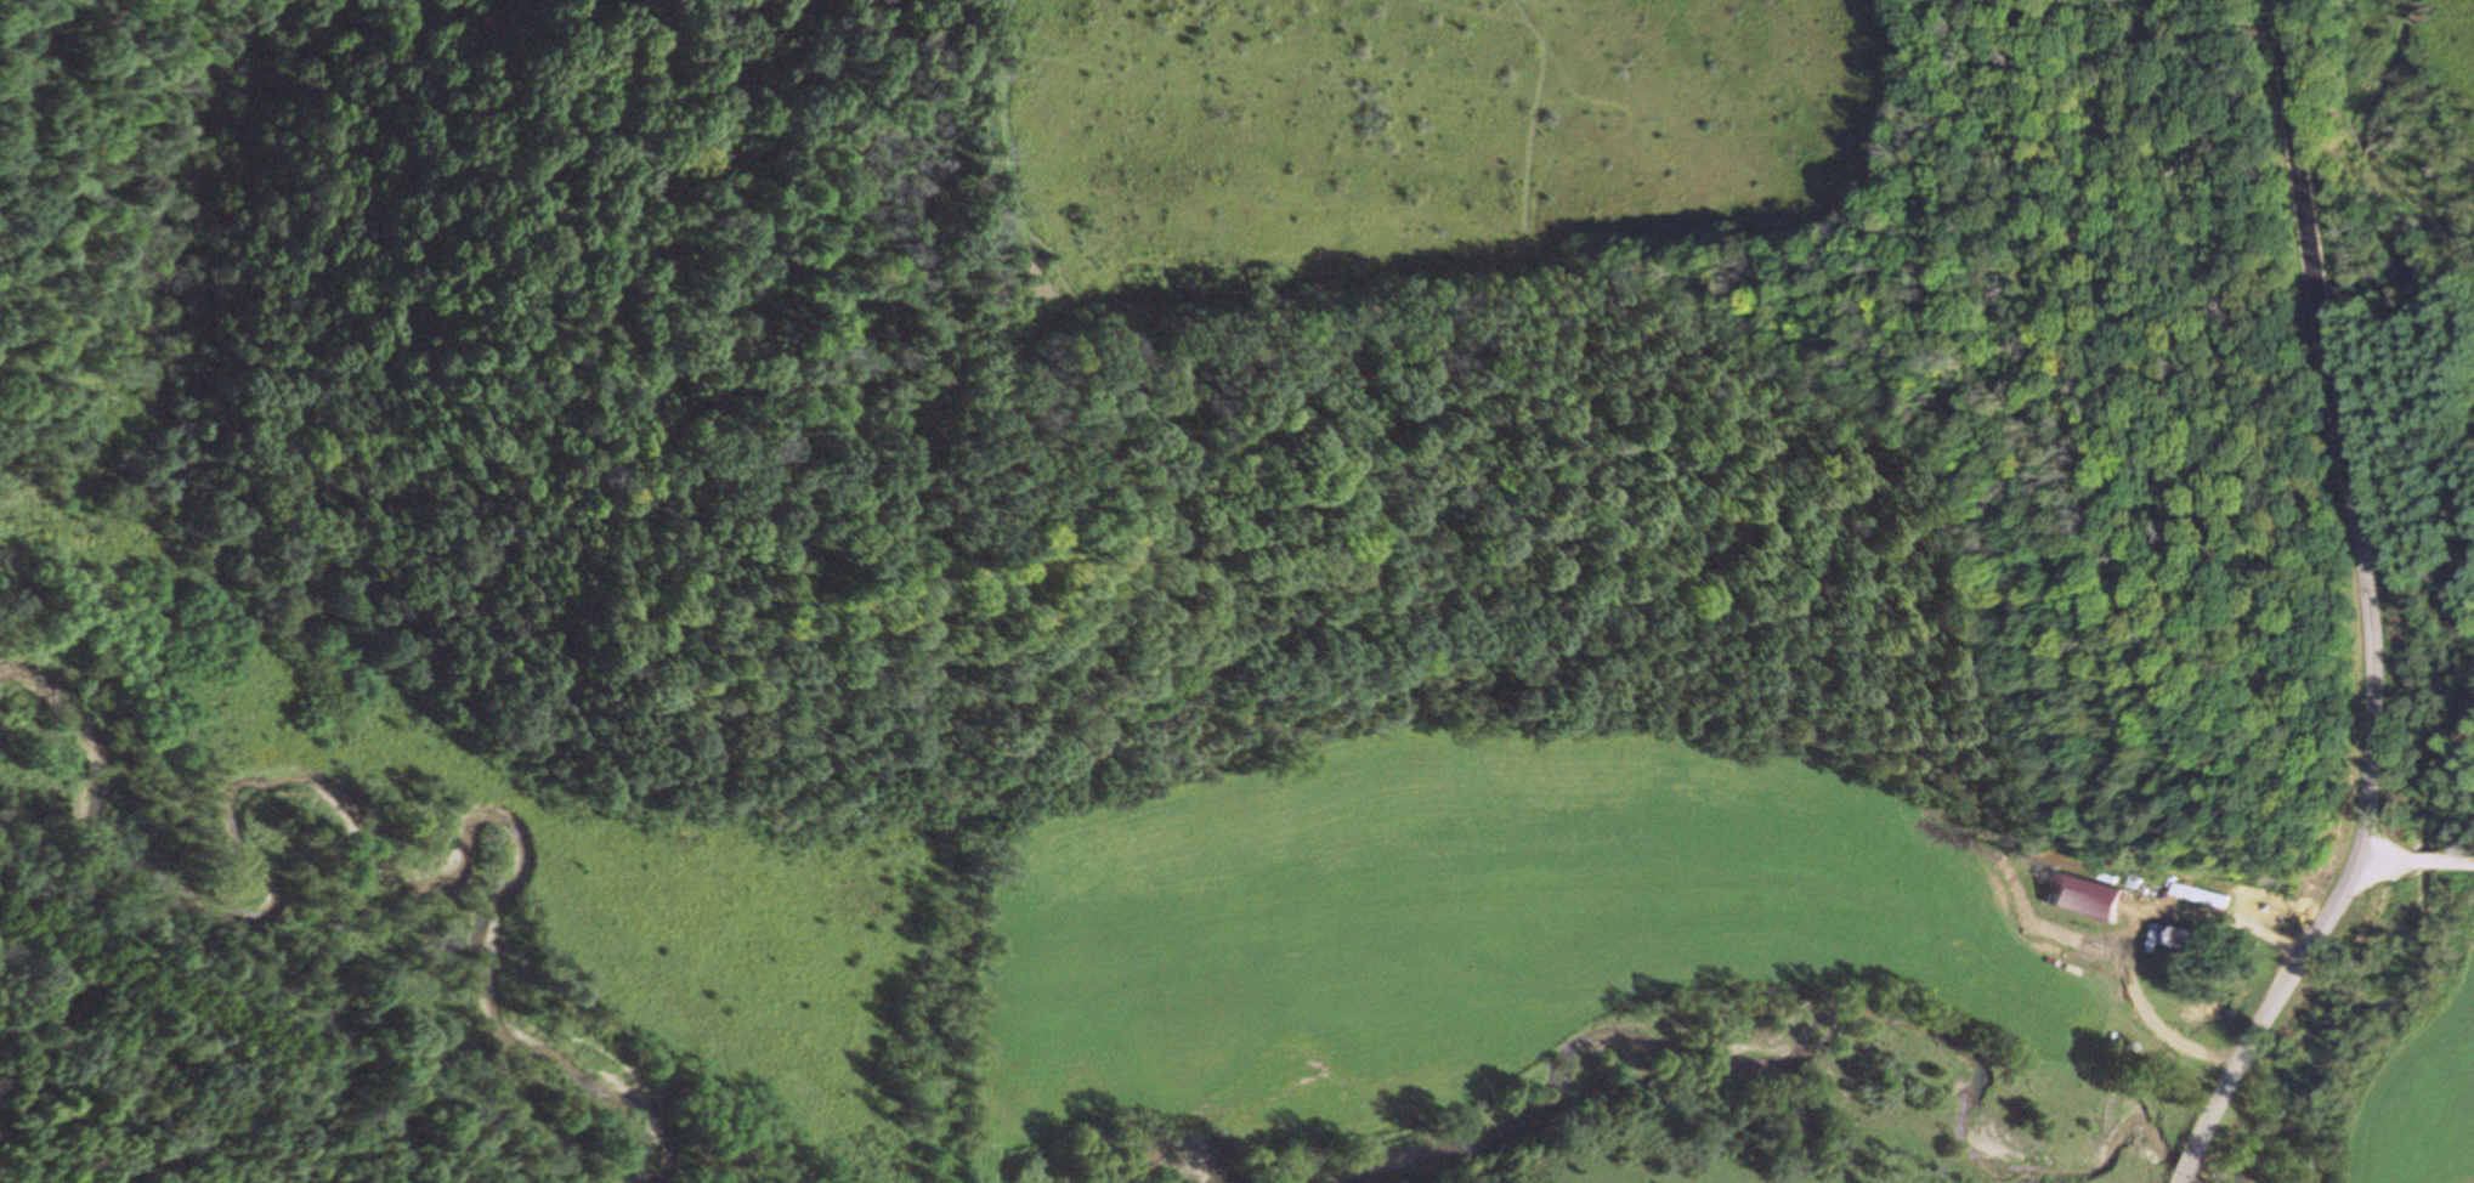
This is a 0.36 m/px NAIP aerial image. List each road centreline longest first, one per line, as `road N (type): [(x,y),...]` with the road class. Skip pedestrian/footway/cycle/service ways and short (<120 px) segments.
road 1 (secondary): [(2289,0),(2306,196),(2374,621),(2368,791),(2360,853),(2186,1153)]

